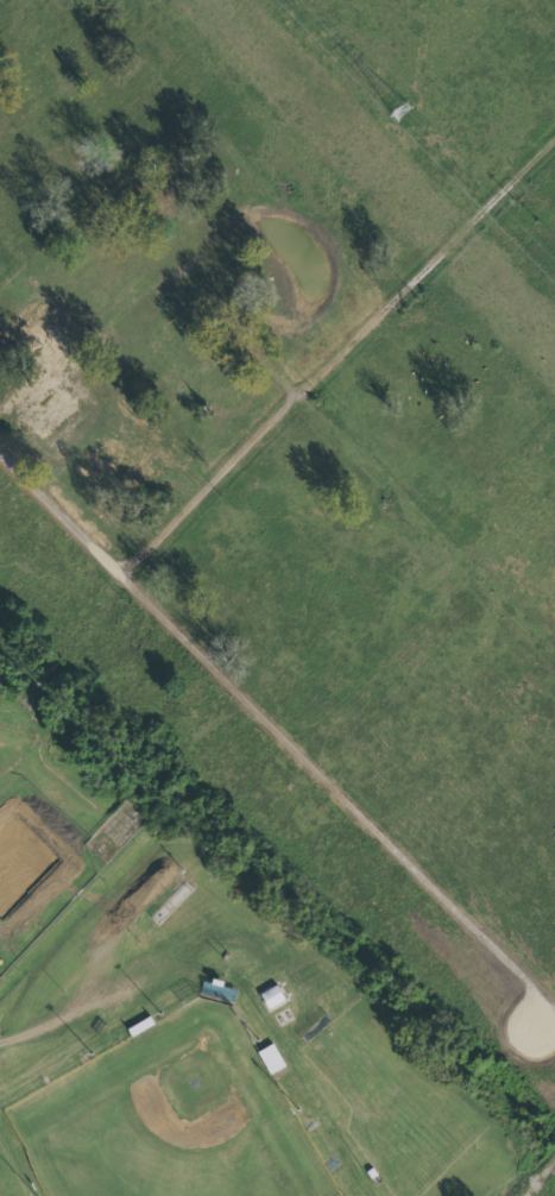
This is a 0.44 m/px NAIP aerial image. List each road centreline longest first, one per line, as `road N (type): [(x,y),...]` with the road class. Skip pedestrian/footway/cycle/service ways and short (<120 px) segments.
road 1 (residential): [(554,1019),(0,454)]

